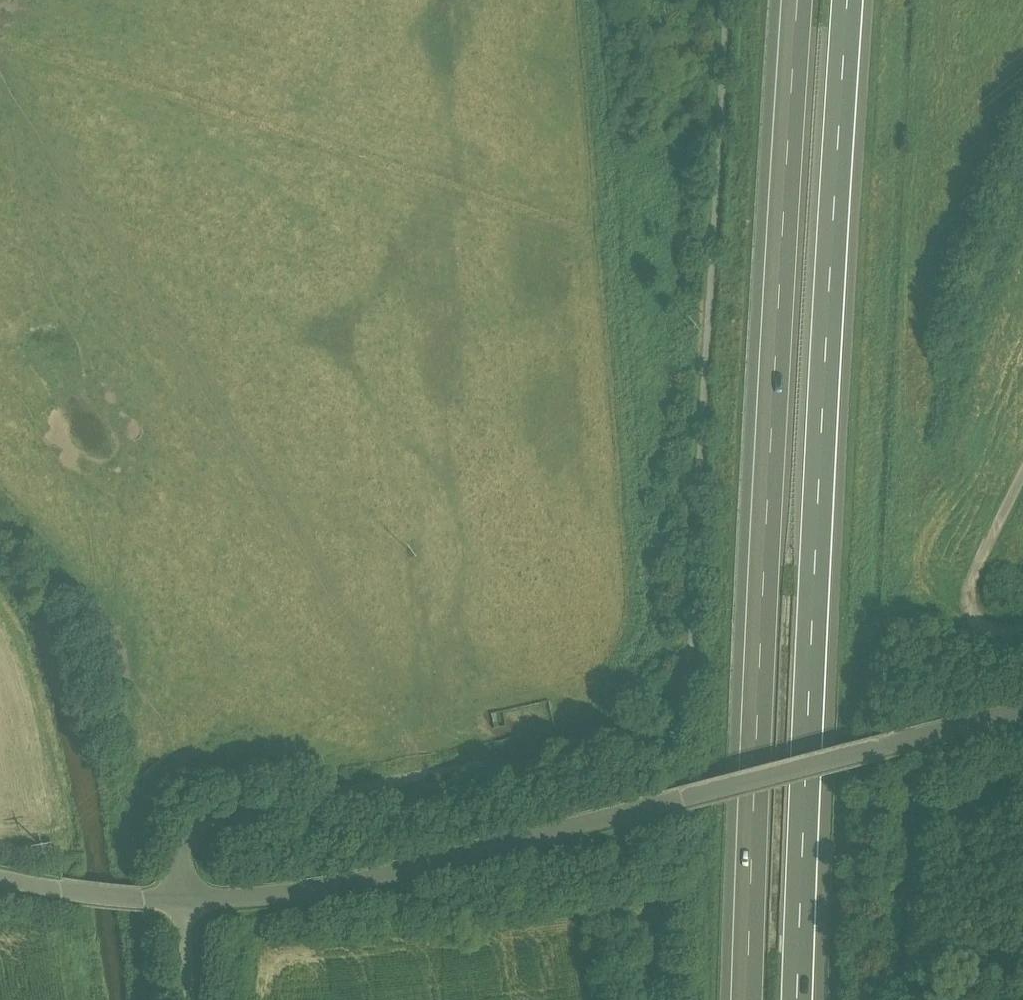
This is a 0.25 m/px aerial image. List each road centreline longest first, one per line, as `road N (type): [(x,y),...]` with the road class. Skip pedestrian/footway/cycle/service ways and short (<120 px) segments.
road 1 (unclassified): [(0,882),(183,904),(333,889),(1022,716)]
road 2 (motorway): [(788,0),(737,999)]
road 3 (motorway): [(808,999),(858,0)]

